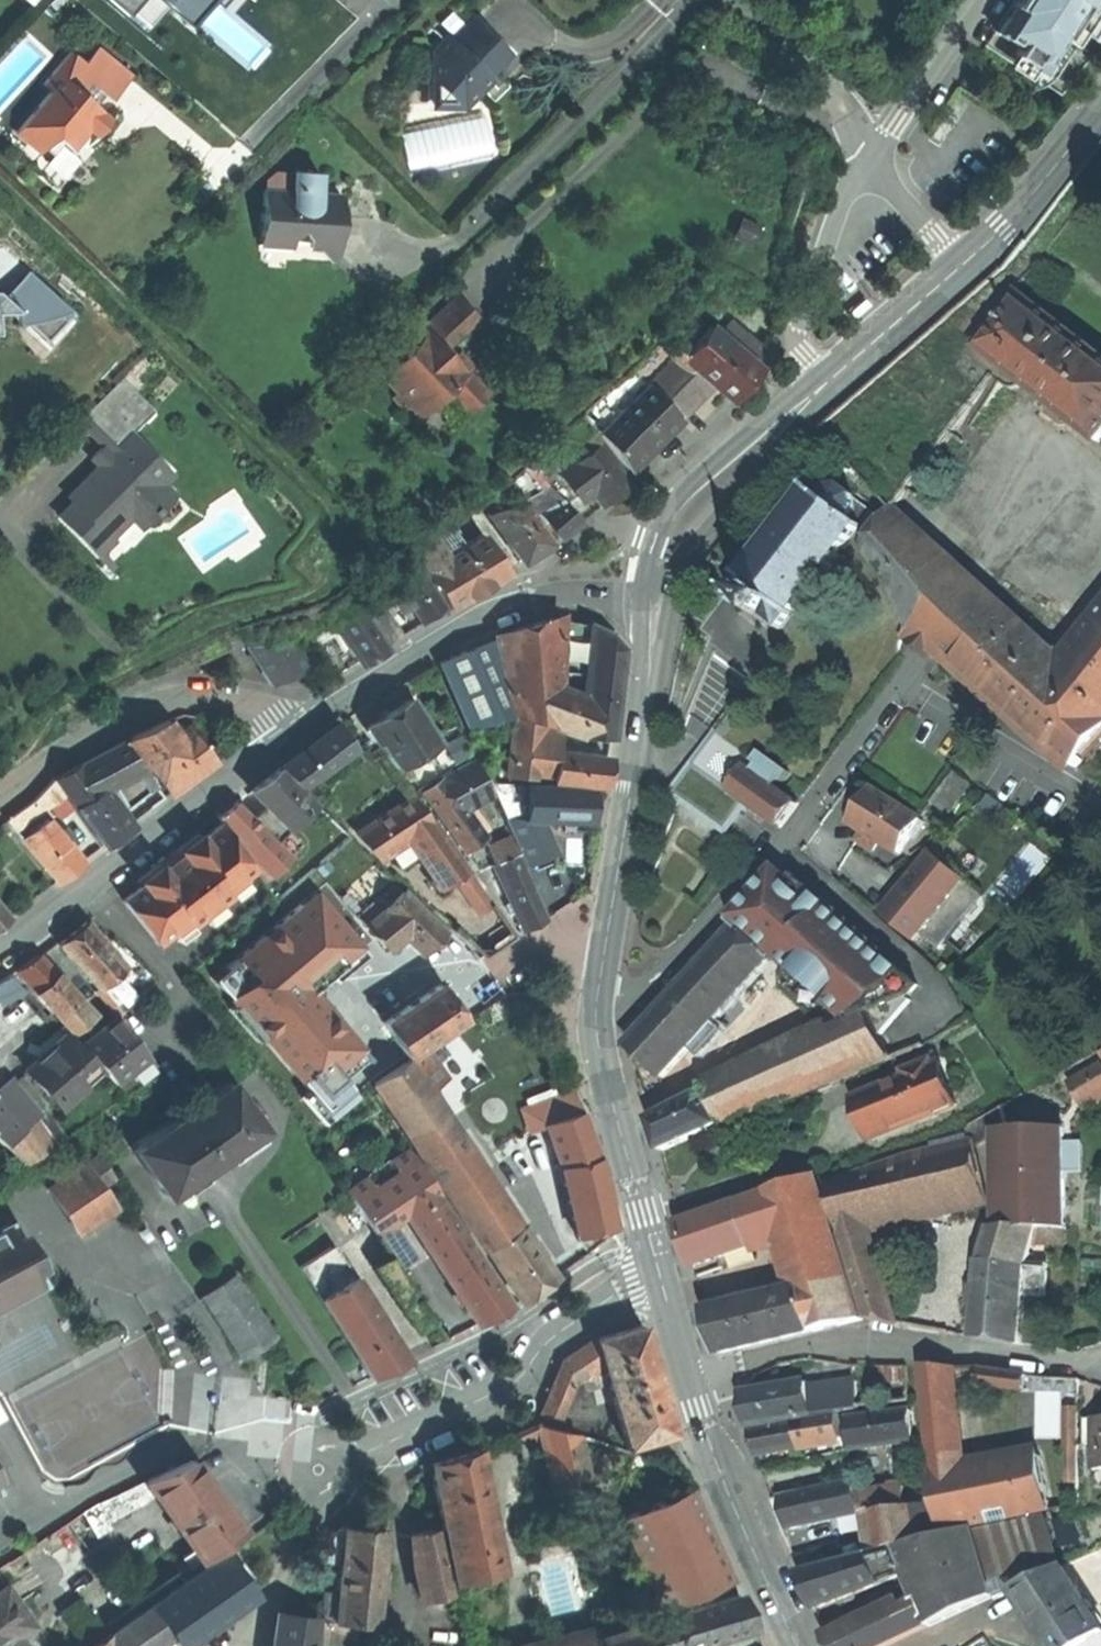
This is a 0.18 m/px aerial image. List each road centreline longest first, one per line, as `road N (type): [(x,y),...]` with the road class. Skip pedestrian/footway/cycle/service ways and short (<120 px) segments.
road 1 (track): [(0,191),(313,493),(336,528),(333,574),(321,590),(134,662)]
road 2 (residential): [(596,1009),(675,965),(786,842),(906,673)]
road 3 (residential): [(689,1383),(821,1342),(1100,1366)]
road 4 (tertiary): [(291,740),(479,619),(581,592),(657,602)]
road 5 (residential): [(660,1278),(583,1314),(503,1389),(318,1473)]
road 6 (tertiary): [(0,949),(291,740)]
road 7 (residential): [(0,805),(106,735),(183,706),(251,708),(291,740)]
road 8 (tertiary): [(657,602),(610,922)]
road 9 (tertiary): [(825,385),(760,426),(674,501),(651,541),(648,573),(657,602)]
road 10 (tertiary): [(689,1383),(798,1645)]
road 11 (tertiary): [(596,1009),(599,1053),(660,1278)]
road 12 (tertiary): [(657,602),(688,554),(804,425),(825,385)]
road 13 (residential): [(868,167),(832,230),(801,322),(802,356),(825,385)]
road 14 (residential): [(725,0),(832,99),(868,167)]
road 15 (tertiary): [(1100,109),(1034,194),(961,266)]
road 16 (residential): [(977,0),(868,167)]
road 17 (tertiary): [(961,266),(825,385)]
road 18 (residential): [(961,266),(868,167)]

